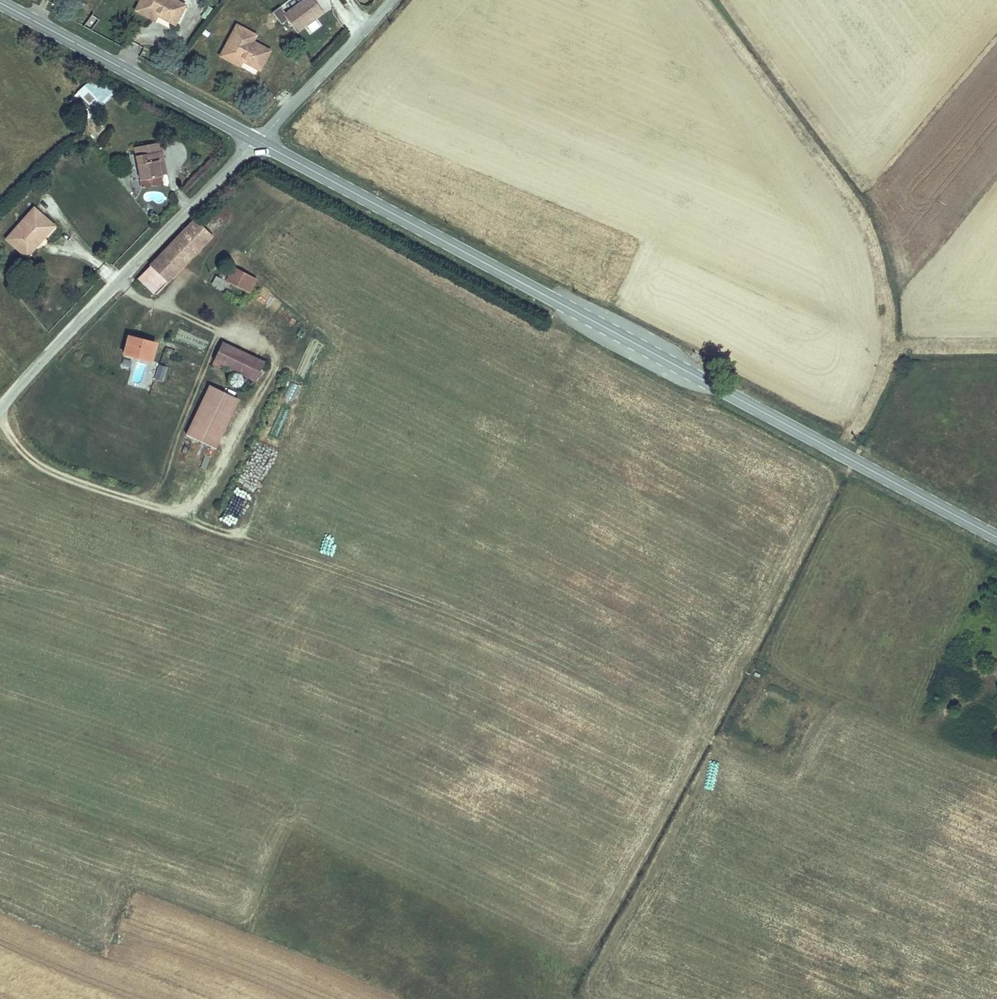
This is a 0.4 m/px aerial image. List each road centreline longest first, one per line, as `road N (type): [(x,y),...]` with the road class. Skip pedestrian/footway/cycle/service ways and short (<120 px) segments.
road 1 (secondary): [(996,537),(256,140)]
road 2 (unclassified): [(0,406),(256,140)]
road 3 (secondary): [(256,140),(0,3)]
road 4 (unclassified): [(393,0),(256,140)]

